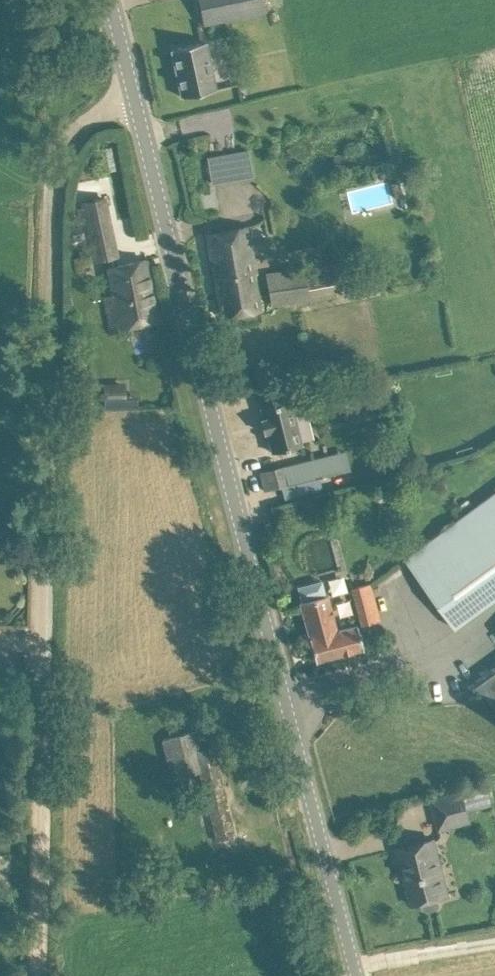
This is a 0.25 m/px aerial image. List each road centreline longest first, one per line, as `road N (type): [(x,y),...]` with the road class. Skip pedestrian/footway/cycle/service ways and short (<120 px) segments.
road 1 (unclassified): [(357,975),(135,98)]
road 2 (unclassified): [(40,675),(53,173),(70,136),(135,98)]
road 3 (track): [(40,675),(30,975)]

